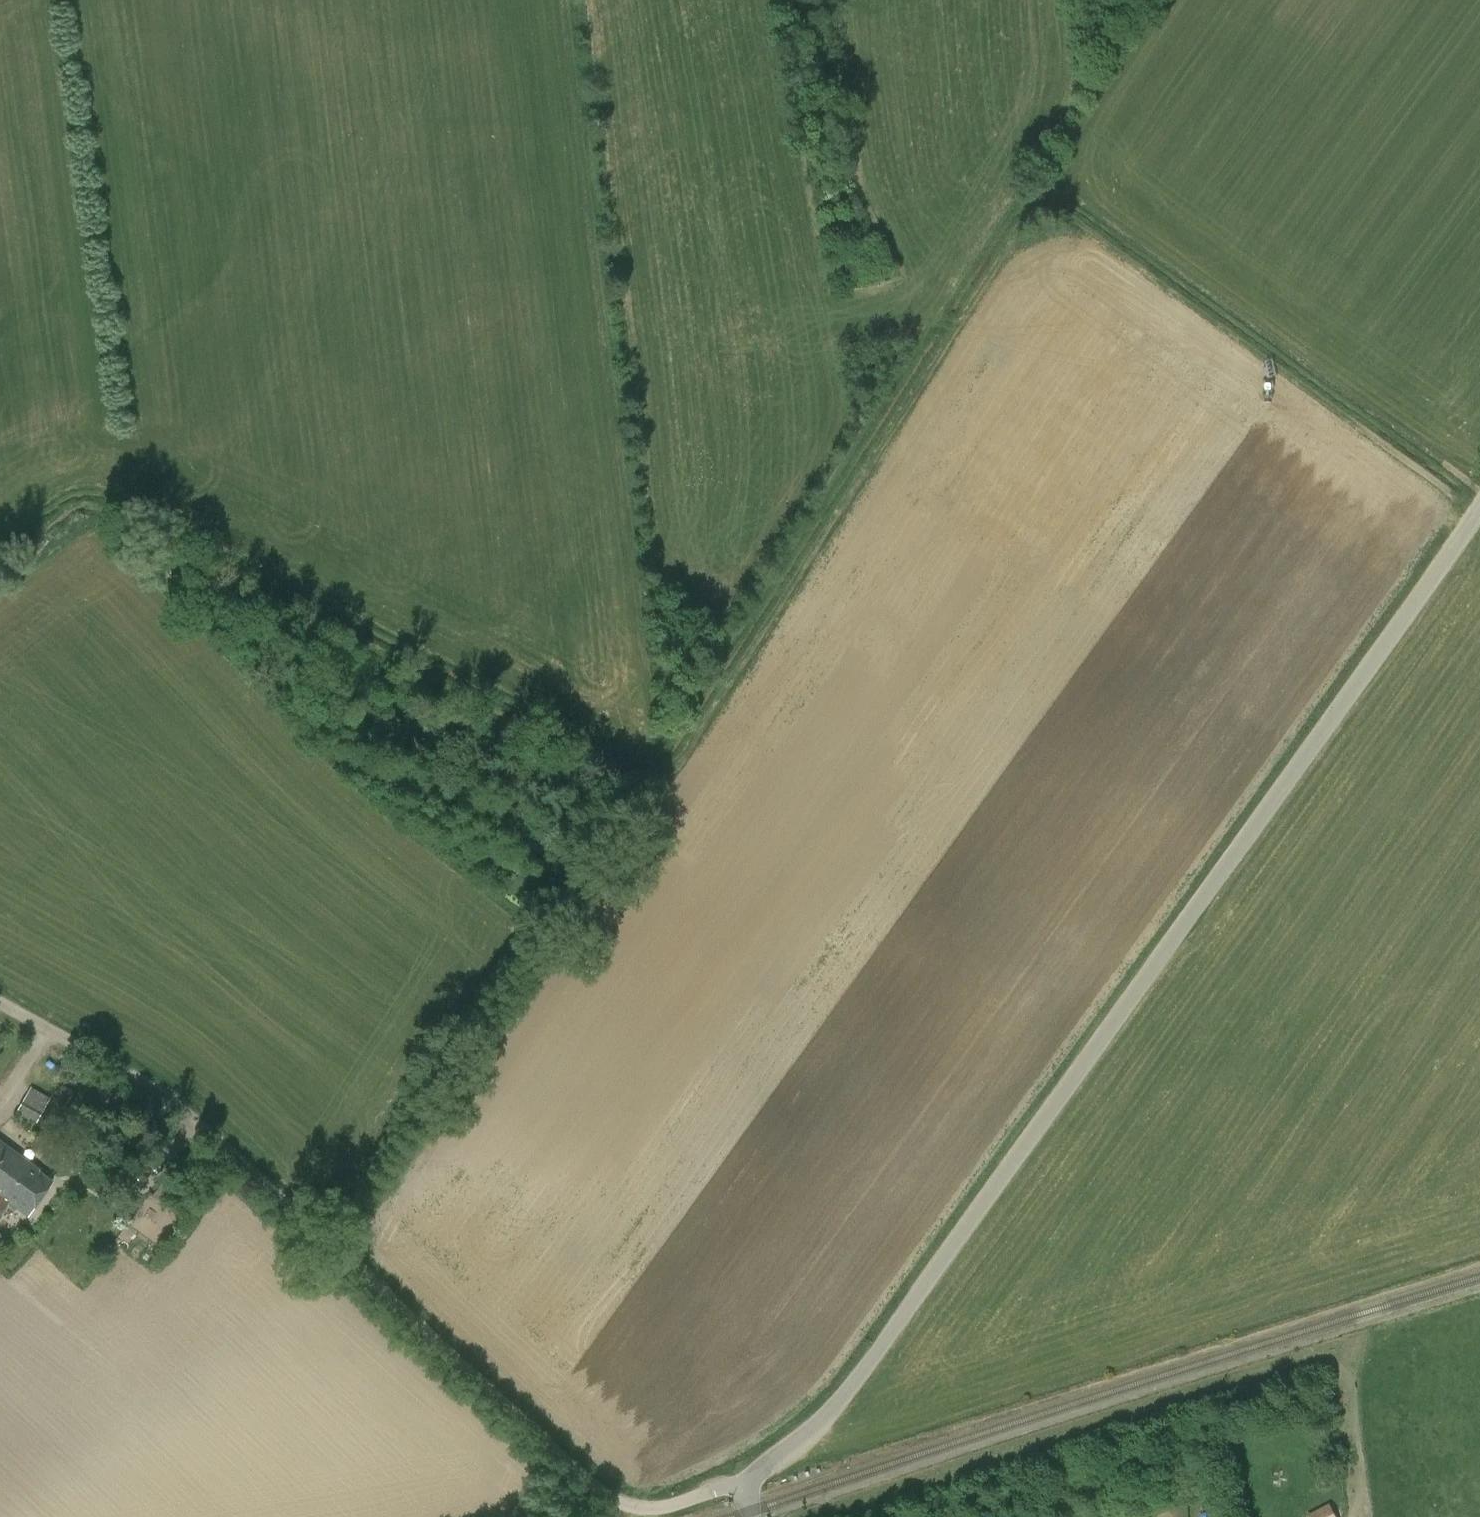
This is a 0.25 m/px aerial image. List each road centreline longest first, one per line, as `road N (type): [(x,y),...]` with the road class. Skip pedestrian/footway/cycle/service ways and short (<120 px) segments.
road 1 (unclassified): [(744,1481),(826,1419),(1479,510)]
road 2 (unclassified): [(744,1481),(656,1506),(614,1499),(151,1084),(0,1000)]

